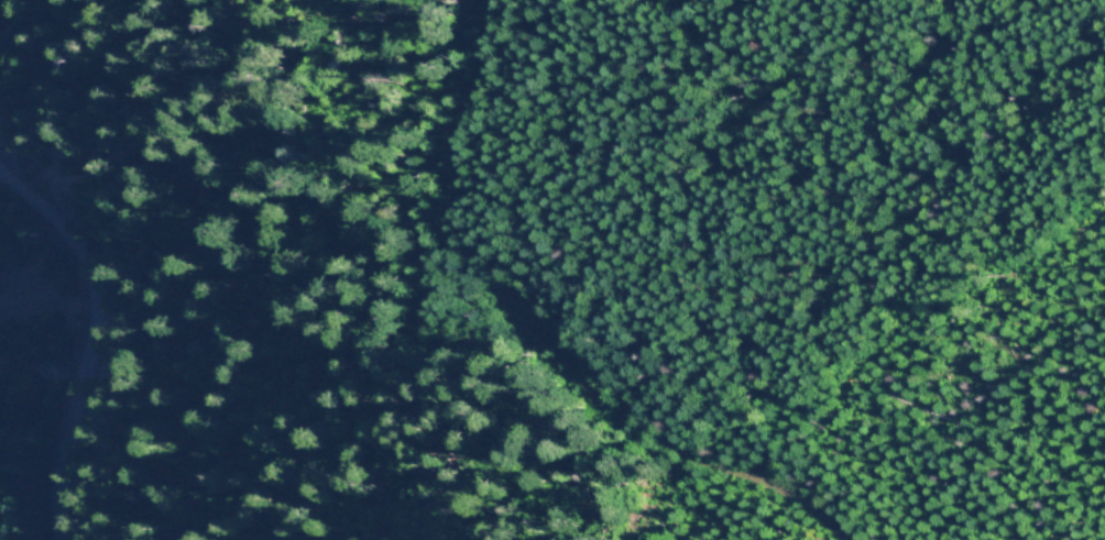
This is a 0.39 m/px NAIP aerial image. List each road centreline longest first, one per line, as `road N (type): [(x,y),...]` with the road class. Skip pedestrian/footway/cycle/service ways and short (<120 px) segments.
road 1 (residential): [(0,101),(63,166),(84,254),(51,486),(78,539)]
road 2 (track): [(821,539),(755,485),(600,418),(513,295)]

